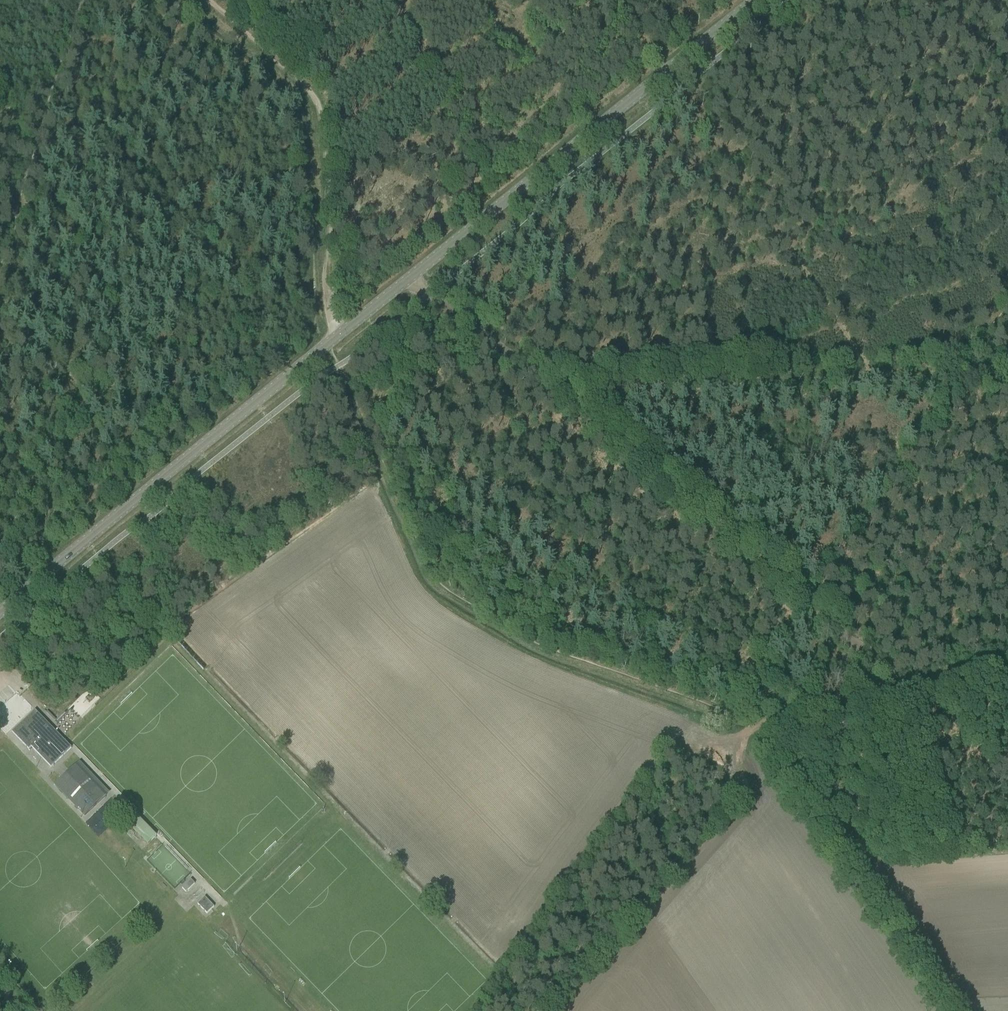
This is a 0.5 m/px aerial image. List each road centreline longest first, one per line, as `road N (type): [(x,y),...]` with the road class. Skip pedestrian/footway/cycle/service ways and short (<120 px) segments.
road 1 (tertiary): [(0,612),(754,0)]
road 2 (track): [(908,688),(551,395)]
road 3 (track): [(551,395),(1007,372)]
road 4 (track): [(329,341),(313,91),(202,0)]
road 5 (track): [(551,395),(427,295)]
road 6 (track): [(758,724),(908,688)]

